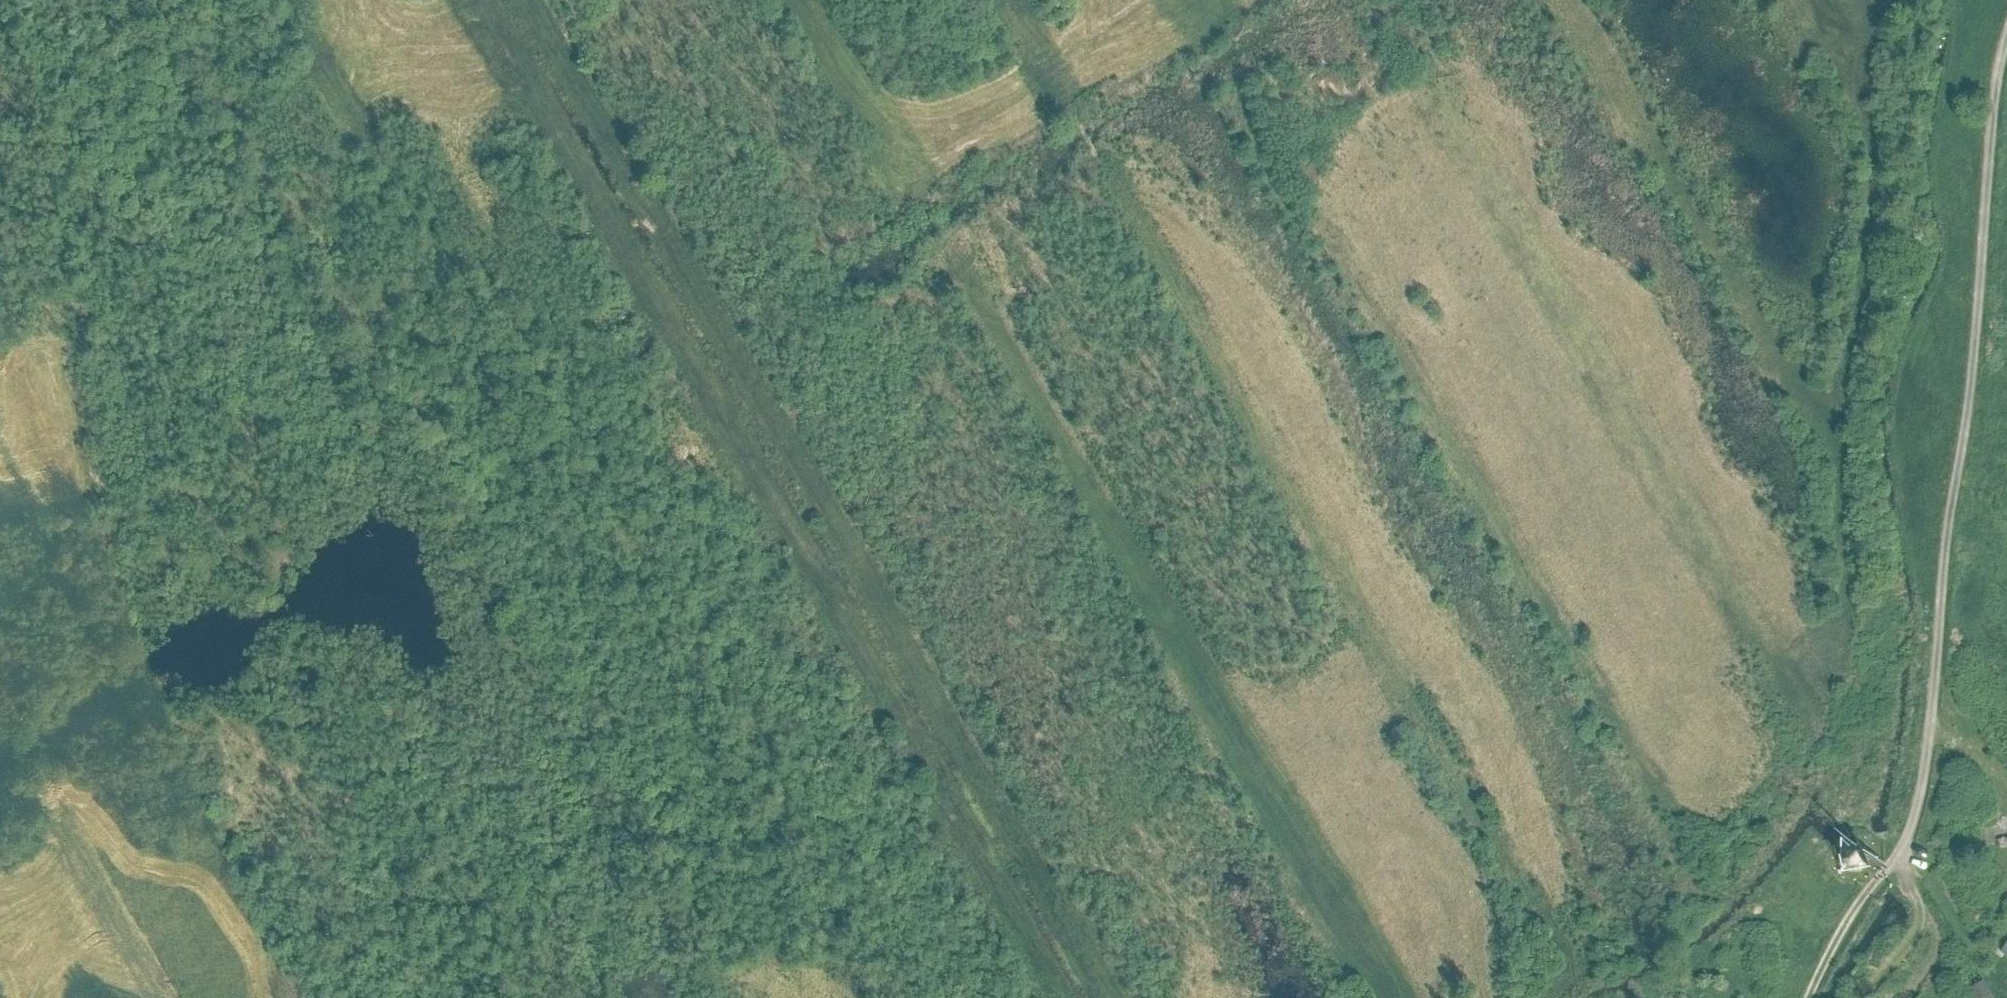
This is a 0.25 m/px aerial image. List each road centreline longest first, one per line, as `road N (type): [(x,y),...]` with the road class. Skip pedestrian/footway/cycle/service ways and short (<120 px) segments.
road 1 (unclassified): [(2006,36),(1991,108),(1972,390),(1944,545),(1933,700),(1913,824),(1898,856)]

